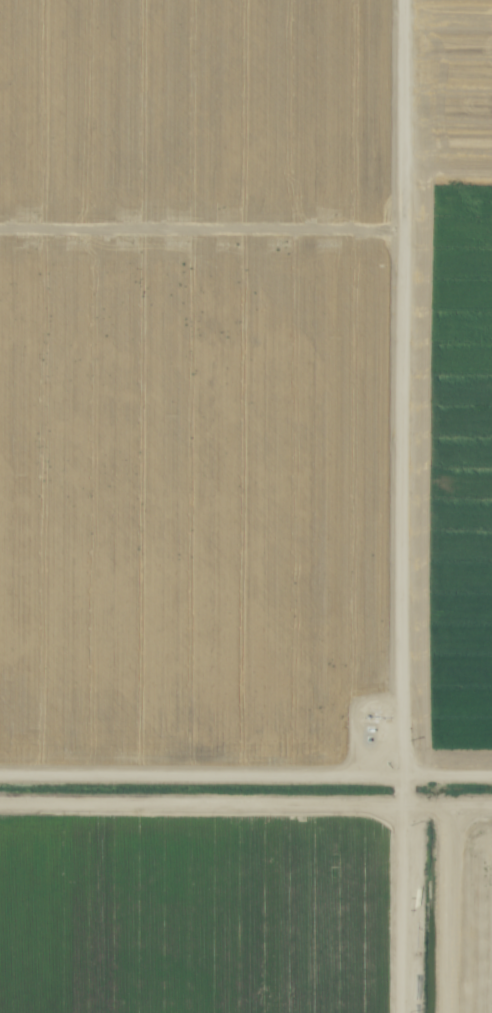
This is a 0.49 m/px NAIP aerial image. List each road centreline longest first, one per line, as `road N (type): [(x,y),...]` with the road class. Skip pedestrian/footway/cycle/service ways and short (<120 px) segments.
road 1 (residential): [(405,228),(408,1012)]
road 2 (residential): [(491,779),(0,776)]
road 3 (residential): [(403,0),(405,228)]

